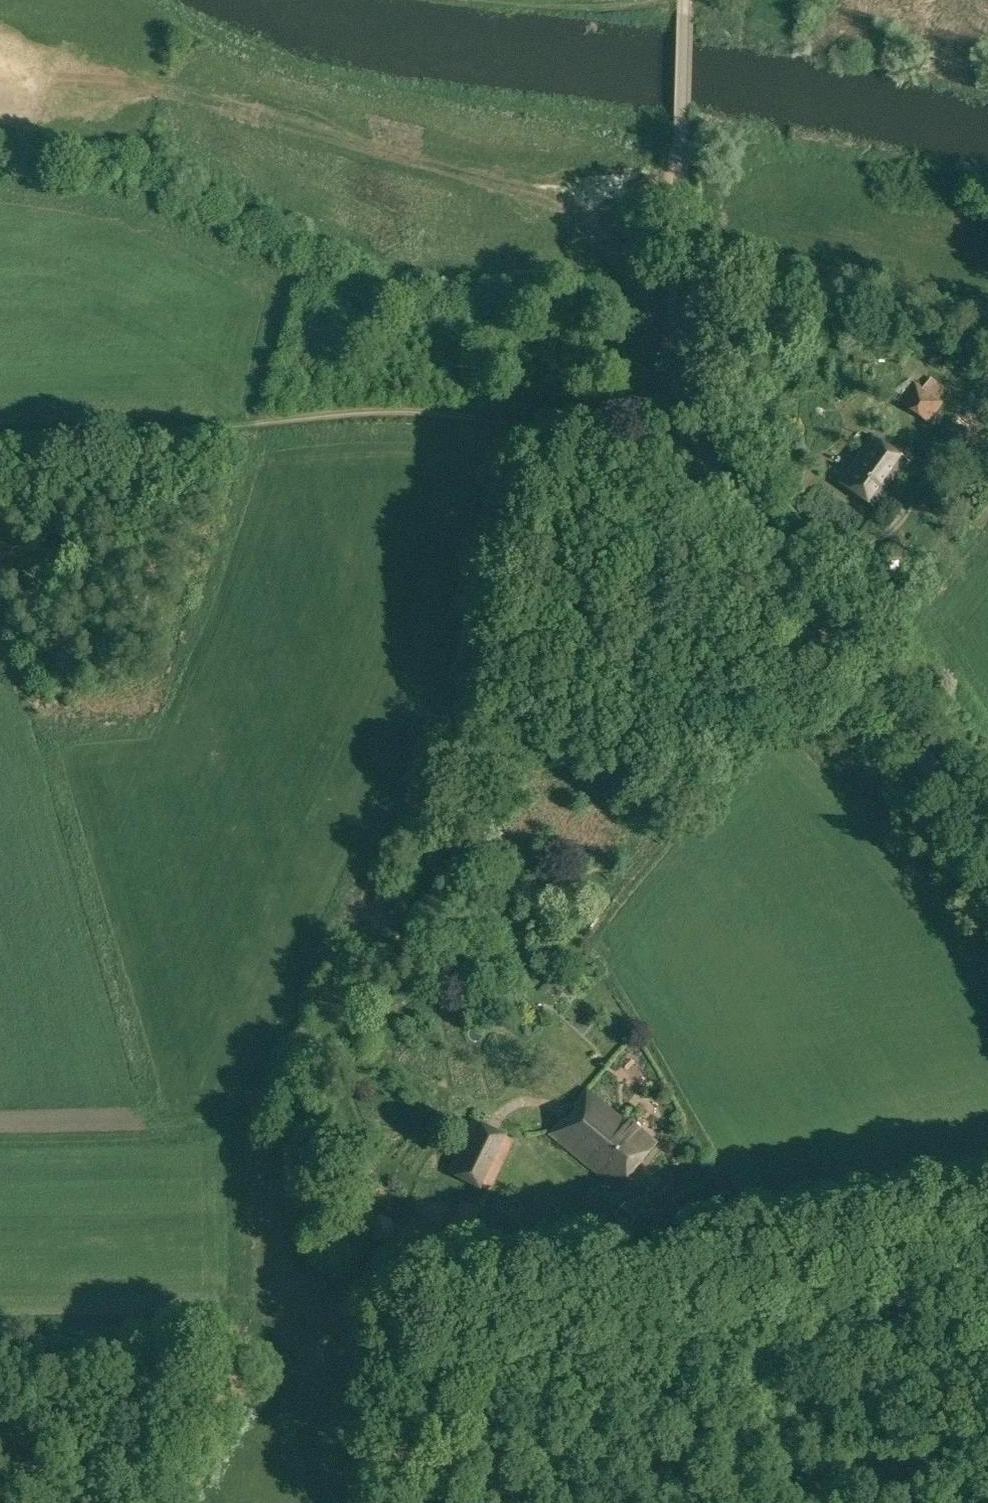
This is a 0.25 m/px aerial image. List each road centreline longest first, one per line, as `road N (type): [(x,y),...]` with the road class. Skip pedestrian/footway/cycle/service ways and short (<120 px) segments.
road 1 (unclassified): [(987,866),(703,453),(679,317),(686,0)]
road 2 (track): [(987,1247),(412,1336),(399,1348),(397,1367),(396,1502)]
road 3 (track): [(683,376),(633,415),(587,431),(368,409),(0,433)]

